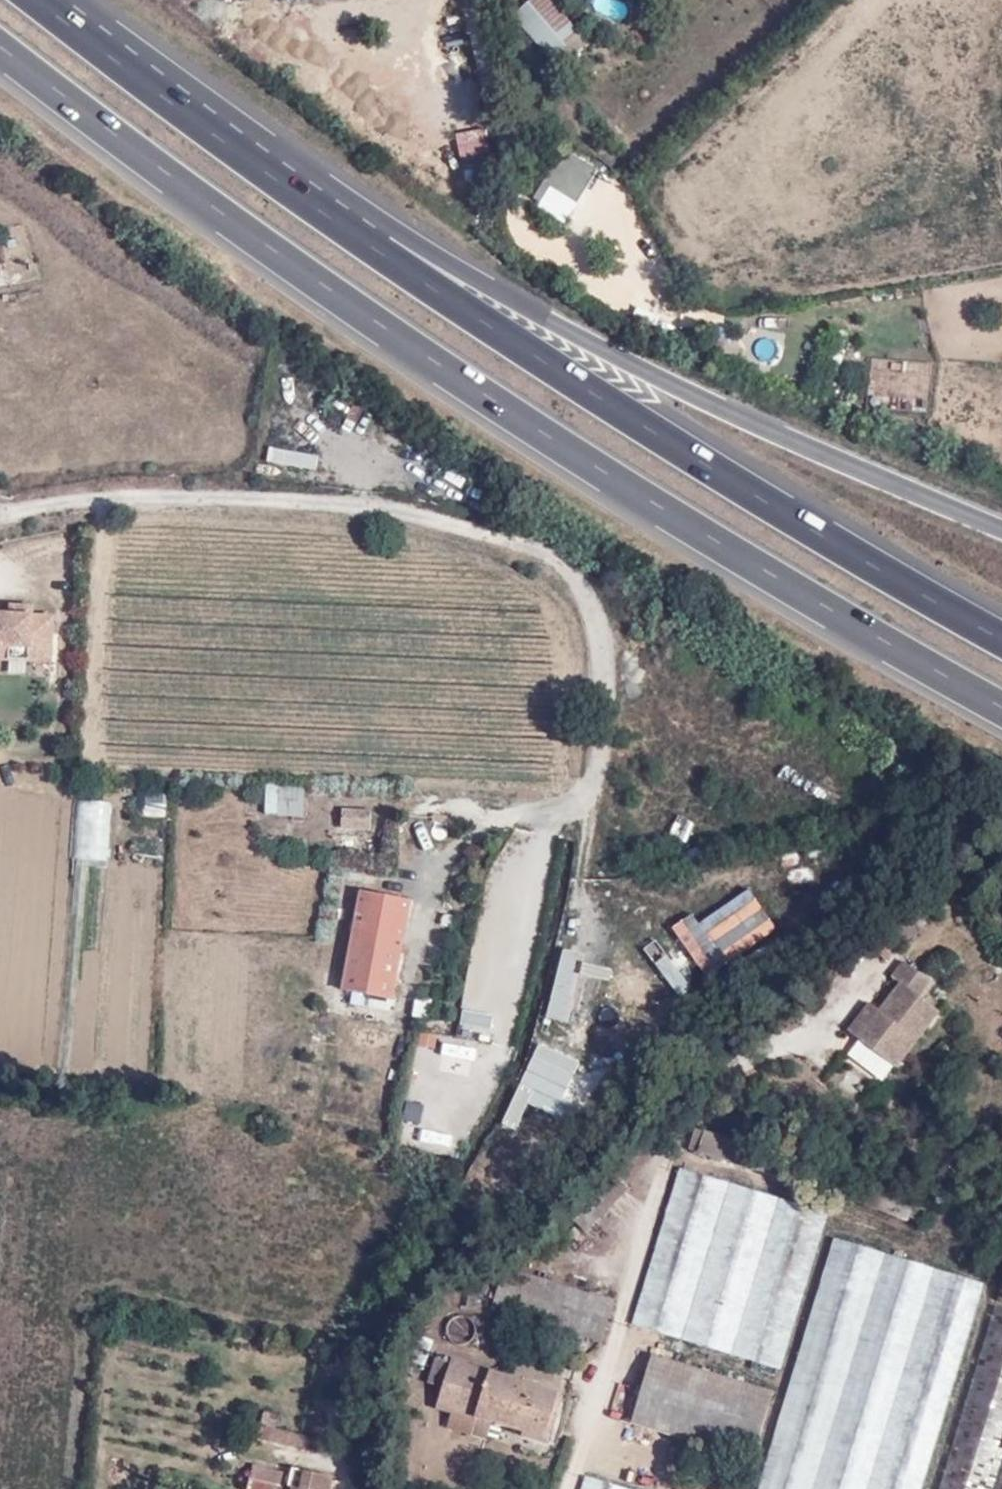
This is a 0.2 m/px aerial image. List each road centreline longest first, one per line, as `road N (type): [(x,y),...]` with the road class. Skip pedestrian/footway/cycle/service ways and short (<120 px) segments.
road 1 (motorway): [(0,44),(501,404),(728,547),(1001,704)]
road 2 (motorway): [(1001,639),(525,347),(315,205),(44,0)]
road 3 (motorway): [(1001,528),(715,404),(462,269),(72,0)]
road 4 (residential): [(0,516),(31,506),(212,496),(378,506),(532,549),(579,579),(596,633),(608,693),(593,794)]
road 5 (track): [(108,499),(96,772),(596,785)]
road 6 (track): [(107,521),(404,536),(477,554),(539,588),(561,622),(565,788)]
road 7 (track): [(668,1150),(832,1203),(838,1224),(982,1272)]
road 8 (track): [(0,344),(67,330),(97,298),(95,259),(0,165)]
road 9 (track): [(0,750),(36,753),(61,728),(66,702),(63,604),(30,586)]

